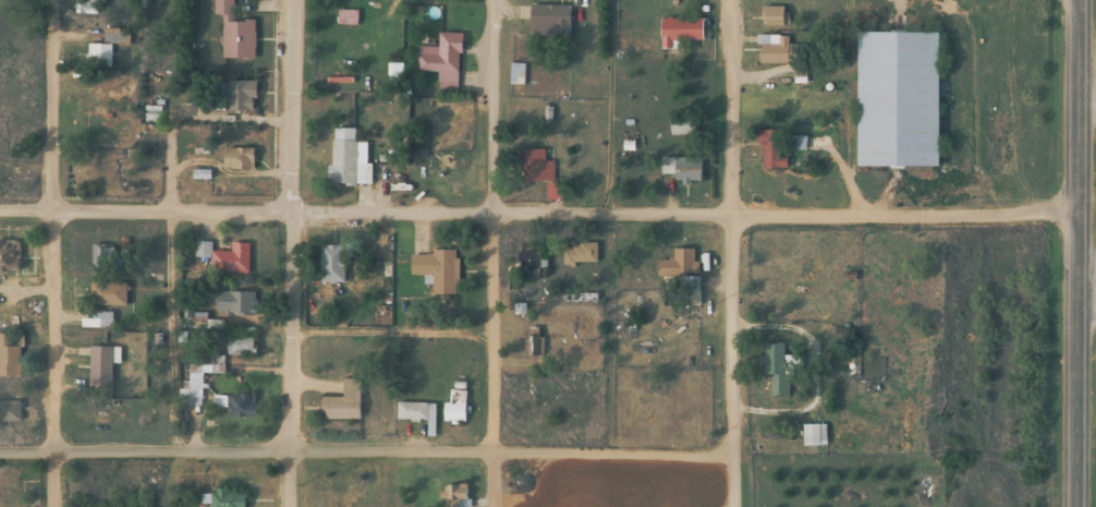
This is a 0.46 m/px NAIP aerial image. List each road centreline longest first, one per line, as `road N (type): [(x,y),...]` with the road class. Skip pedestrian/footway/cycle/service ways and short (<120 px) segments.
road 1 (residential): [(1081,219),(0,211)]
road 2 (residential): [(730,455),(0,452)]
road 3 (residential): [(291,506),(296,0)]
road 4 (residential): [(730,506),(727,0)]
road 5 (residential): [(489,506),(491,0)]
road 6 (residential): [(51,506),(51,0)]
road 7 (primary): [(1079,506),(1079,0)]

